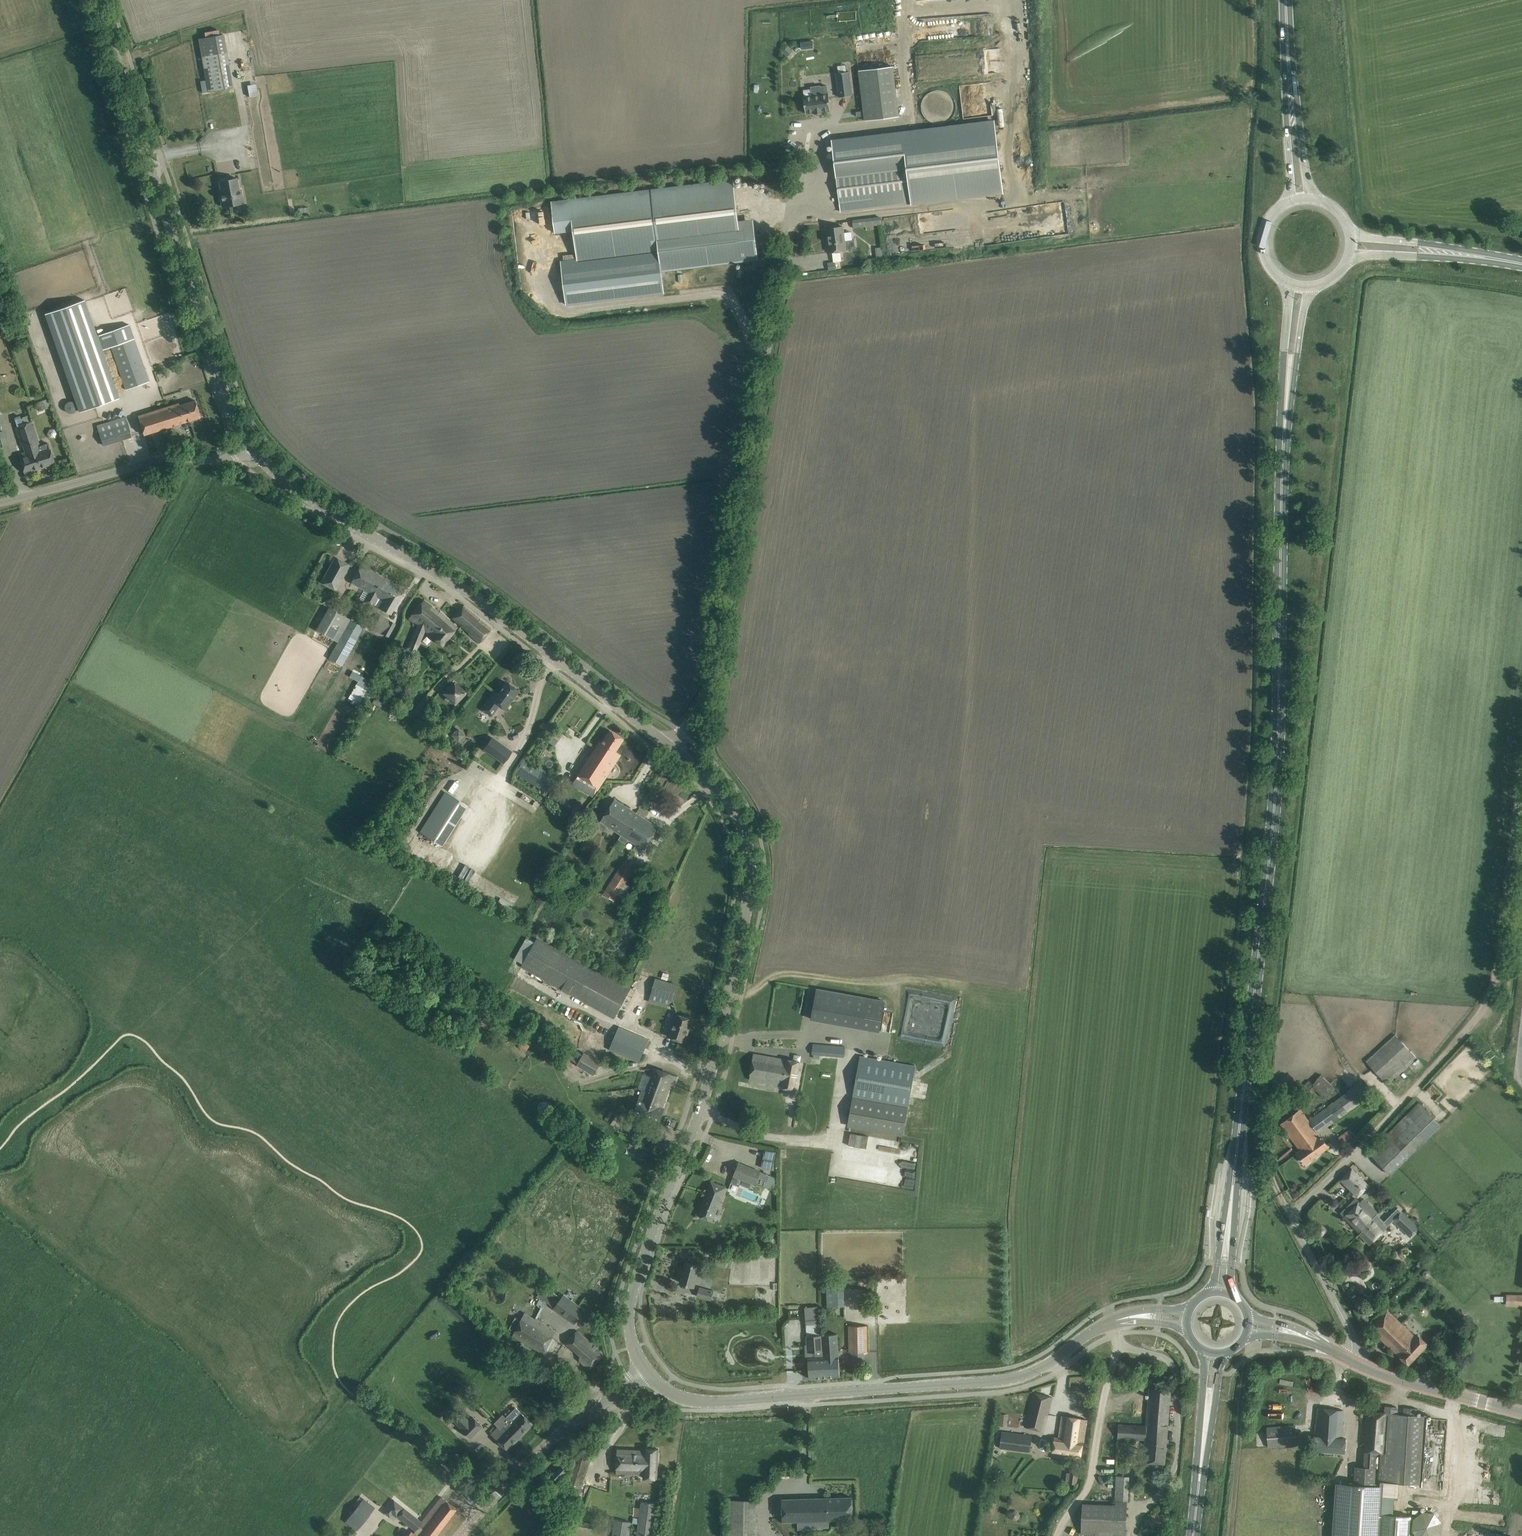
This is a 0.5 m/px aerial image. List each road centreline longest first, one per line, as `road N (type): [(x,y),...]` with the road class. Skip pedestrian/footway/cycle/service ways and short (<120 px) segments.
road 1 (primary): [(1227,1231),(1273,839),(1284,428)]
road 2 (tertiary): [(648,1373),(631,1338),(630,1305),(704,1100),(751,870),(731,804),(669,745)]
road 3 (unclassified): [(669,745),(712,684),(803,136)]
road 4 (tertiary): [(669,745),(483,603),(294,488),(251,446)]
road 5 (tertiary): [(1112,1320),(1031,1374),(996,1382),(697,1401),(648,1373)]
road 6 (tertiary): [(251,446),(220,384),(97,0)]
road 7 (track): [(1521,774),(1496,983),(1483,1011),(1407,1095)]
road 8 (unclassified): [(1407,1095),(1290,1215),(1347,1325),(1349,1359)]
road 9 (unclassified): [(0,502),(162,459),(232,457),(251,446)]
road 10 (unclassified): [(459,1535),(553,1440),(648,1373)]
road 11 (track): [(803,136),(910,126),(900,0)]
road 12 (unclassified): [(1521,1413),(1402,1383),(1349,1359)]
road 13 (primary): [(1288,281),(1284,428)]
road 14 (primary): [(1284,428),(1312,284)]
road 15 (primary): [(1313,200),(1288,58)]
road 16 (primary): [(1288,58),(1289,202)]
road 17 (primary): [(1484,257),(1347,232)]
road 18 (primary): [(1346,257),(1484,257)]
road 19 (primary): [(1207,1416),(1194,1535)]

